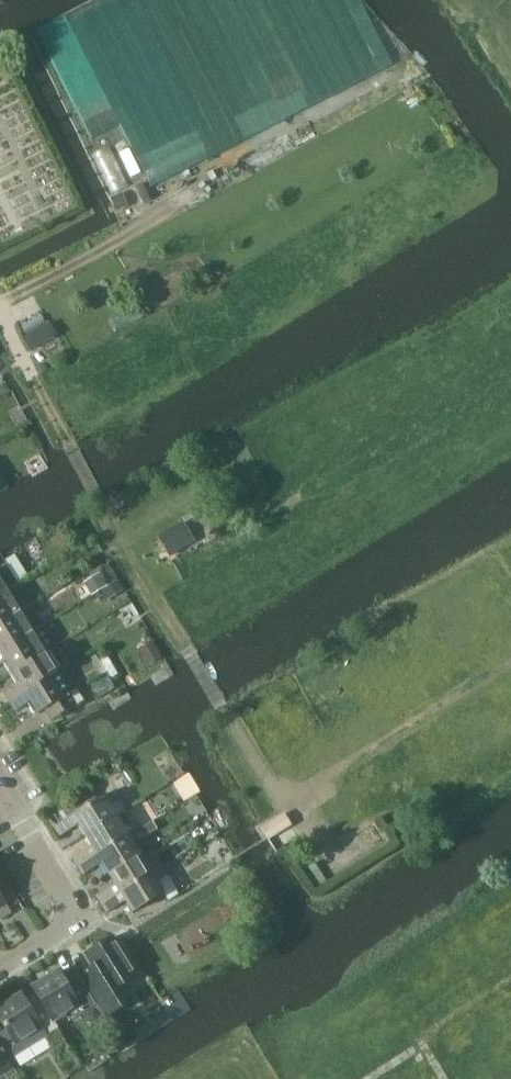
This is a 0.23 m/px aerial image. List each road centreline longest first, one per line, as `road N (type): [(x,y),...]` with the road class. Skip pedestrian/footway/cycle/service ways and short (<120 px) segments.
road 1 (residential): [(225,712),(0,315)]
road 2 (track): [(375,836),(322,869),(225,712)]
road 3 (residential): [(0,968),(79,919),(0,791)]

